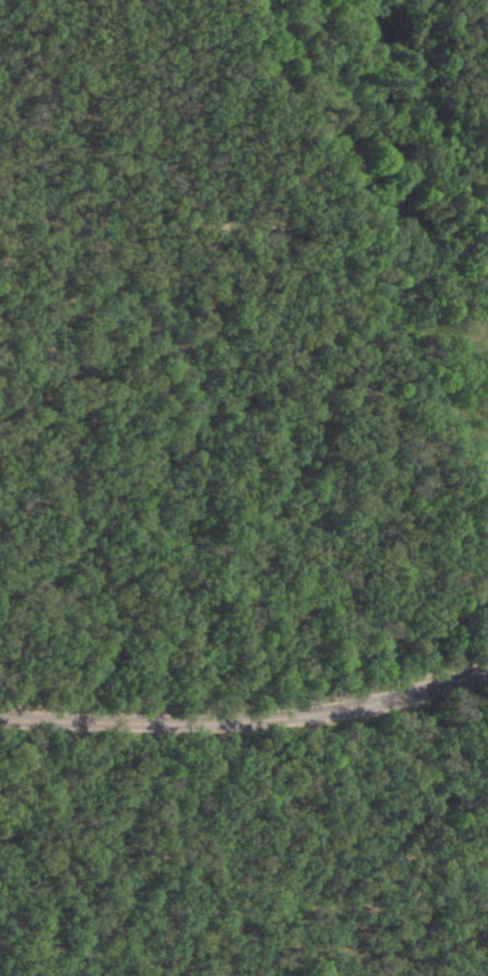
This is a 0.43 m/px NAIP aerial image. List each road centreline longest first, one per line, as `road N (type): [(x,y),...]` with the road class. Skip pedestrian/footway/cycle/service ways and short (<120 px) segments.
road 1 (residential): [(487,636),(369,676),(280,683),(0,679)]

